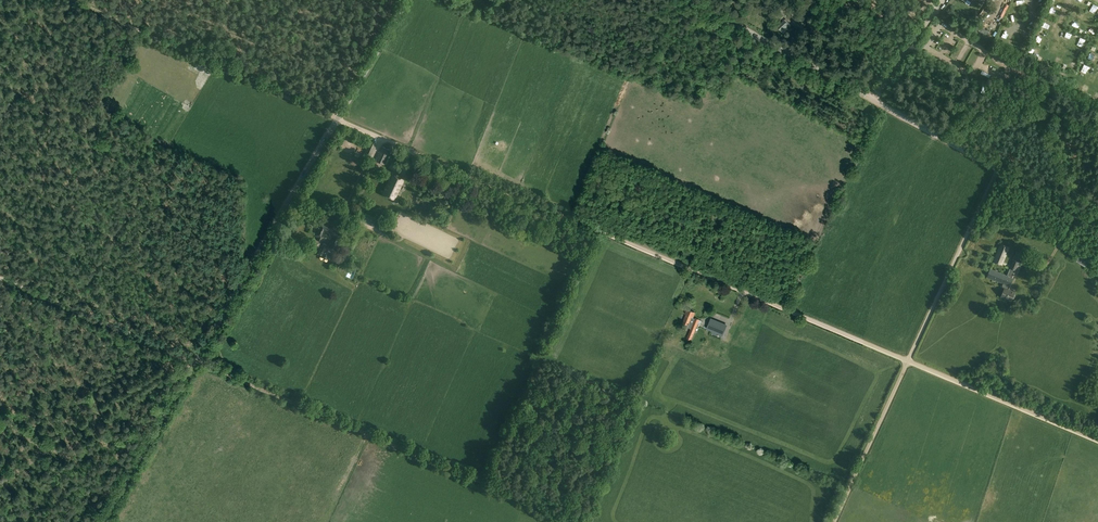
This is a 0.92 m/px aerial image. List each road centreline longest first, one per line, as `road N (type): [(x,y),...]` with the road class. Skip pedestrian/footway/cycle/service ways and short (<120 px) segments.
road 1 (track): [(908,356),(338,121),(78,0)]
road 2 (track): [(578,521),(0,278)]
road 3 (unclassified): [(103,521),(407,0)]
road 4 (unclassified): [(1097,223),(696,0)]
road 5 (track): [(178,355),(50,447),(0,423)]
road 6 (track): [(908,356),(999,168)]
road 7 (track): [(1097,440),(908,356)]
road 8 (track): [(832,521),(908,356)]

